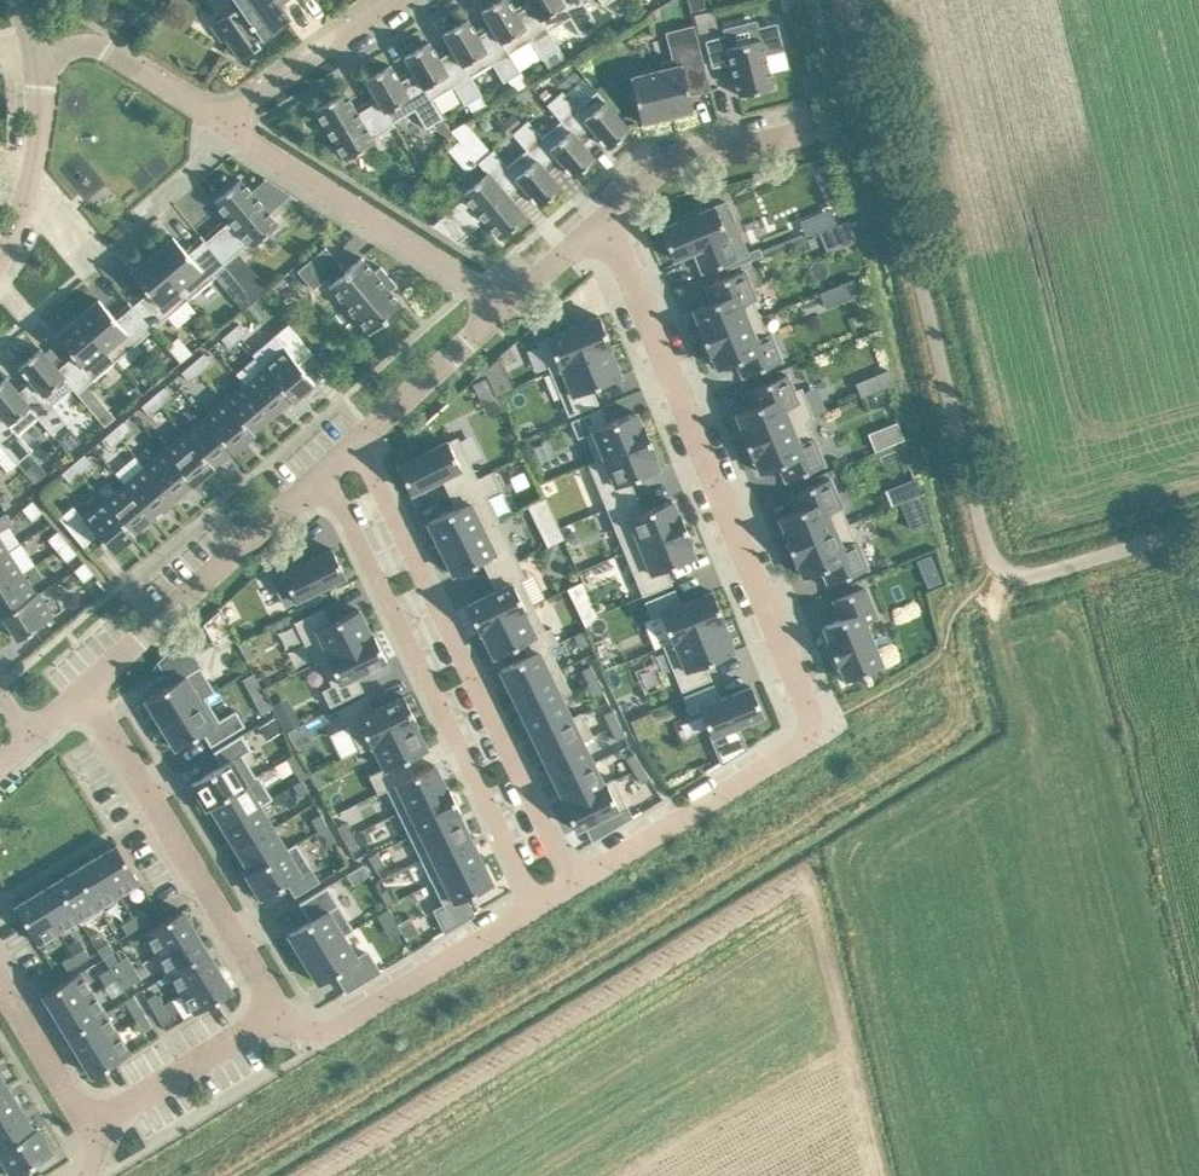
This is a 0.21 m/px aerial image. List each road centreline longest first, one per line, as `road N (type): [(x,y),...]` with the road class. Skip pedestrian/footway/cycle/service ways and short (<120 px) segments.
road 1 (residential): [(572,885),(793,751),(810,727),(606,217)]
road 2 (unclassified): [(852,0),(996,561),(1033,575),(1198,526)]
road 3 (residential): [(572,885),(356,442)]
road 4 (residential): [(325,469),(537,906)]
road 5 (residential): [(294,1030),(77,693)]
road 6 (residential): [(508,305),(219,121)]
road 7 (residential): [(77,693),(325,469)]
road 8 (residential): [(294,1030),(329,1033),(537,906)]
road 9 (residential): [(99,1142),(109,1114),(252,1026),(294,1030)]
road 10 (residential): [(606,217),(679,161),(810,128)]
road 11 (residential): [(0,257),(30,186),(41,98),(38,50)]
road 12 (residential): [(219,121),(393,0)]
road 13 (residential): [(356,442),(508,305)]
road 14 (residential): [(219,121),(110,52),(80,45),(38,50)]
road 15 (residential): [(0,981),(99,1142)]
road 16 (residential): [(508,305),(606,217)]

